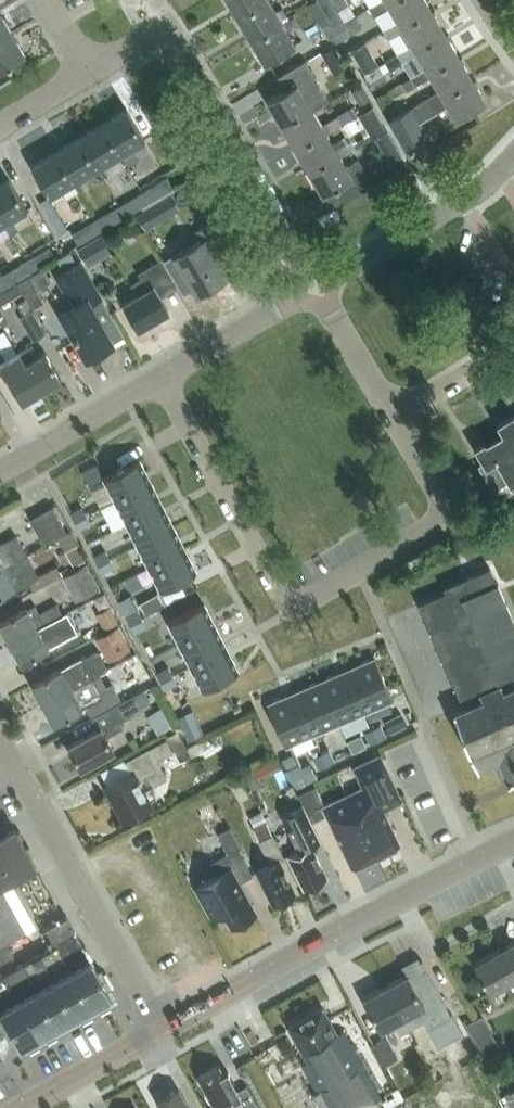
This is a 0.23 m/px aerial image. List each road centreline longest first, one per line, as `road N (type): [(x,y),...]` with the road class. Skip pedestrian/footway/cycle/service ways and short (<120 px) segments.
road 1 (residential): [(386,419),(436,487),(440,517),(298,602),(278,591),(164,379)]
road 2 (tertiary): [(161,1031),(513,844)]
road 3 (unclassified): [(78,79),(147,35),(176,49),(315,294)]
road 4 (unclassified): [(161,1031),(0,719)]
road 5 (unclassified): [(315,294),(473,191),(513,142)]
road 6 (unclassified): [(0,478),(164,379)]
road 7 (unclassified): [(164,379),(315,294)]
road 8 (tertiary): [(23,1107),(161,1031)]
road 9 (unclassified): [(386,419),(513,343)]
road 10 (unclassified): [(315,294),(386,419)]

